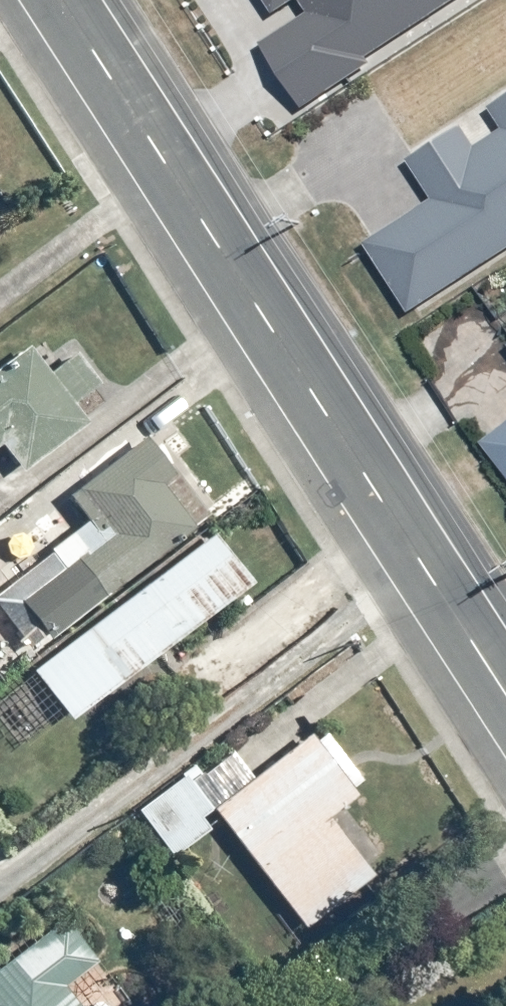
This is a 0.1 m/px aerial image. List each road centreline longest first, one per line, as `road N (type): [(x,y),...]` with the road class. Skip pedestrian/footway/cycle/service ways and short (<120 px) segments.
road 1 (residential): [(58,0),(505,695)]

